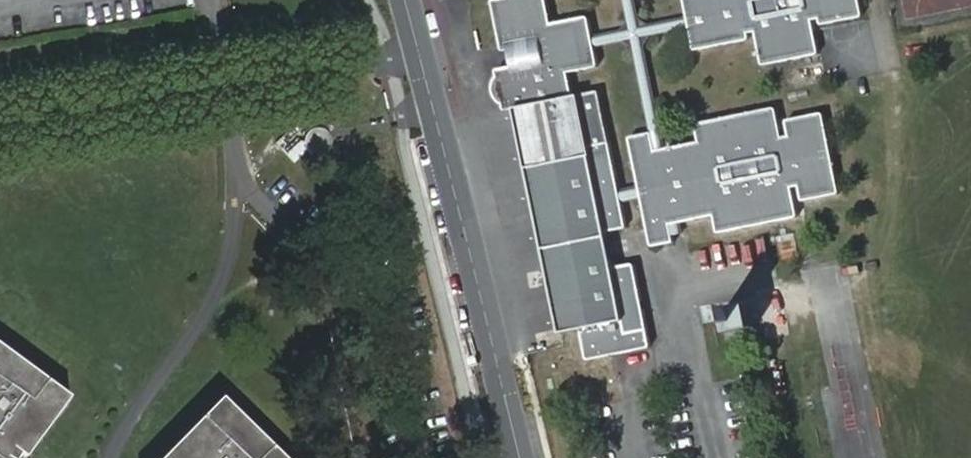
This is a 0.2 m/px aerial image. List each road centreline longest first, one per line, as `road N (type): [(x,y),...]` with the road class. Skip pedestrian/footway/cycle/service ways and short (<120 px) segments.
road 1 (secondary): [(506,457),(397,0)]

